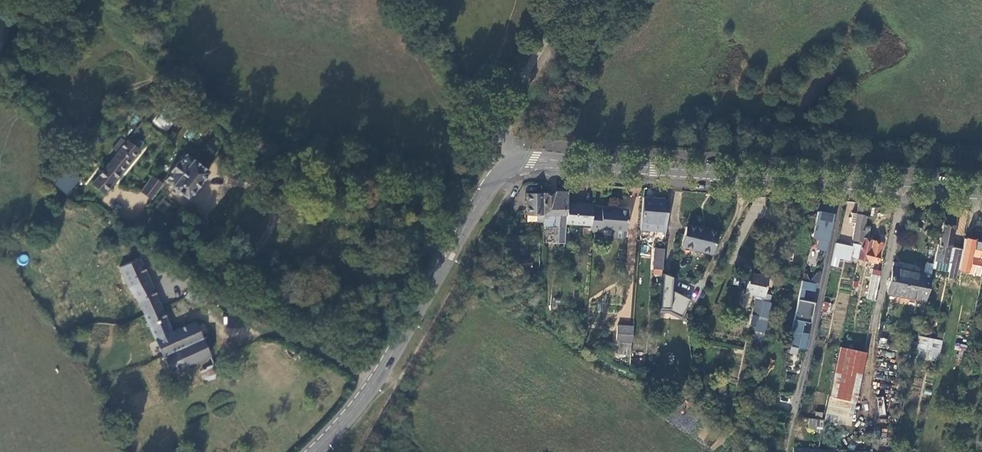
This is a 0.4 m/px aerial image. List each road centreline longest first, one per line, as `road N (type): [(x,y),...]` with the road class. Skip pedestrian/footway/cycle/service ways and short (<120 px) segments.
road 1 (secondary): [(981,192),(534,159),(511,165)]
road 2 (secondary): [(511,165),(475,209),(377,382),(311,451)]
road 3 (residential): [(511,165),(502,136),(509,108),(572,0)]

